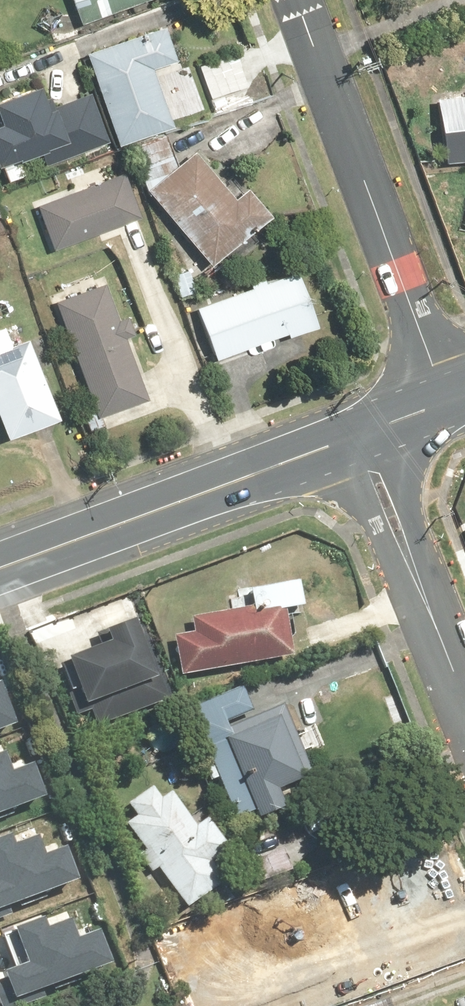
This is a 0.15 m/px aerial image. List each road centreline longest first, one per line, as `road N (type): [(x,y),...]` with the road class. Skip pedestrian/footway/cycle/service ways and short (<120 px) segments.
road 1 (residential): [(444,397),(297,0)]
road 2 (secondary): [(0,563),(358,428)]
road 3 (residential): [(464,706),(358,428)]

